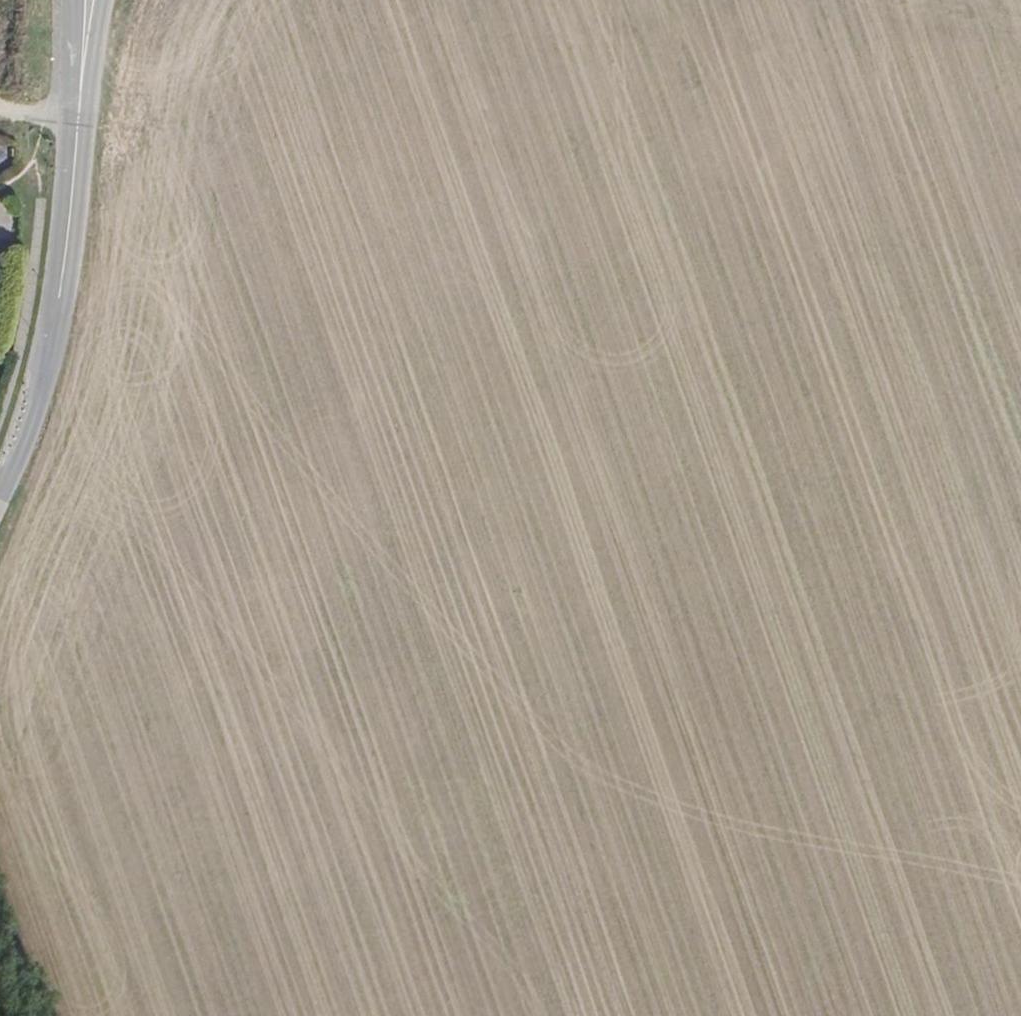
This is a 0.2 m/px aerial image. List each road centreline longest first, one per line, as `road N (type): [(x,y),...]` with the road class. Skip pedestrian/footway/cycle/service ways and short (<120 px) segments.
road 1 (tertiary): [(0,471),(20,427),(57,269),(81,82)]

